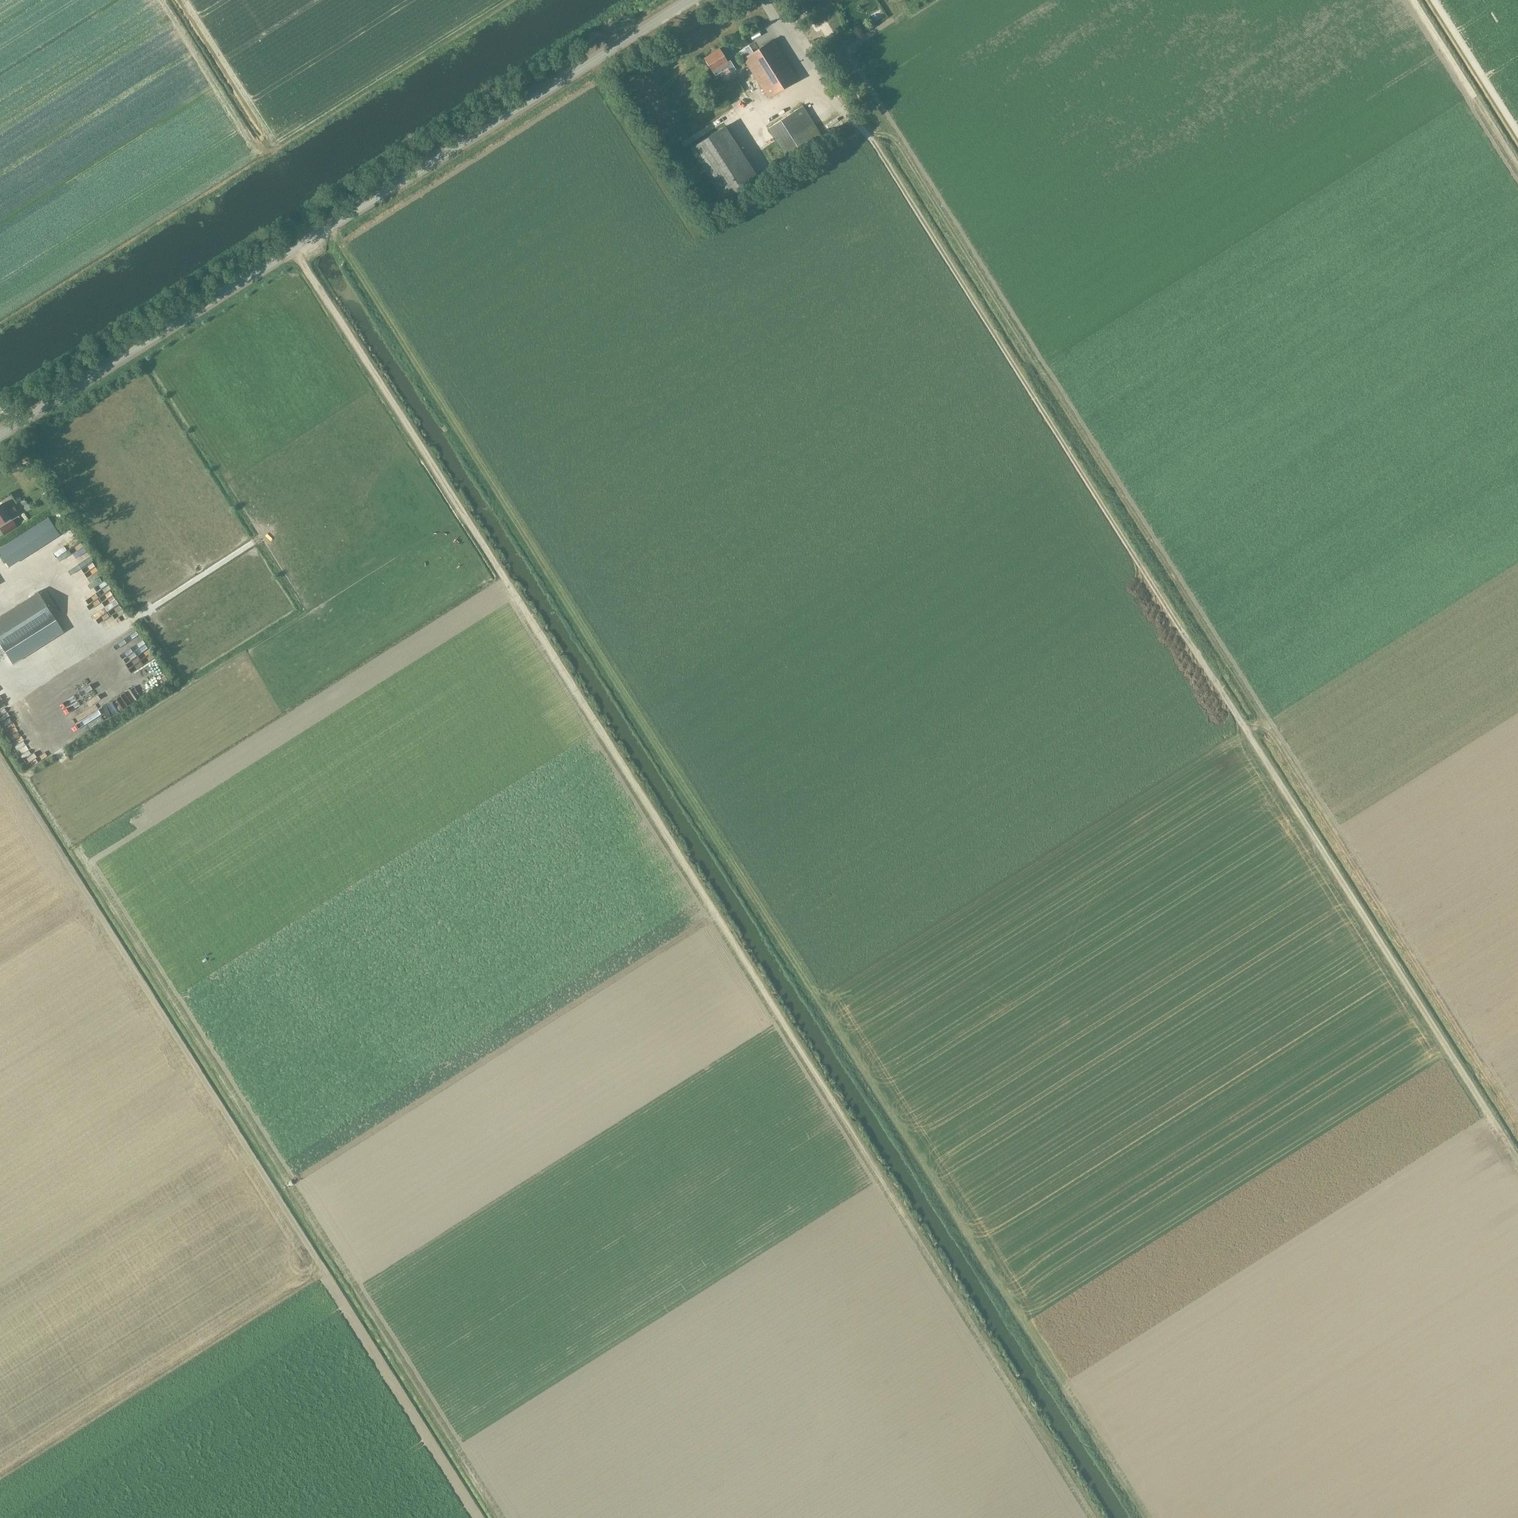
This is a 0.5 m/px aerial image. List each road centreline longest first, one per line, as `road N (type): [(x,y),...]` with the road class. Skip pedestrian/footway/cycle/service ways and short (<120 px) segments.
road 1 (unclassified): [(0,435),(690,0)]

